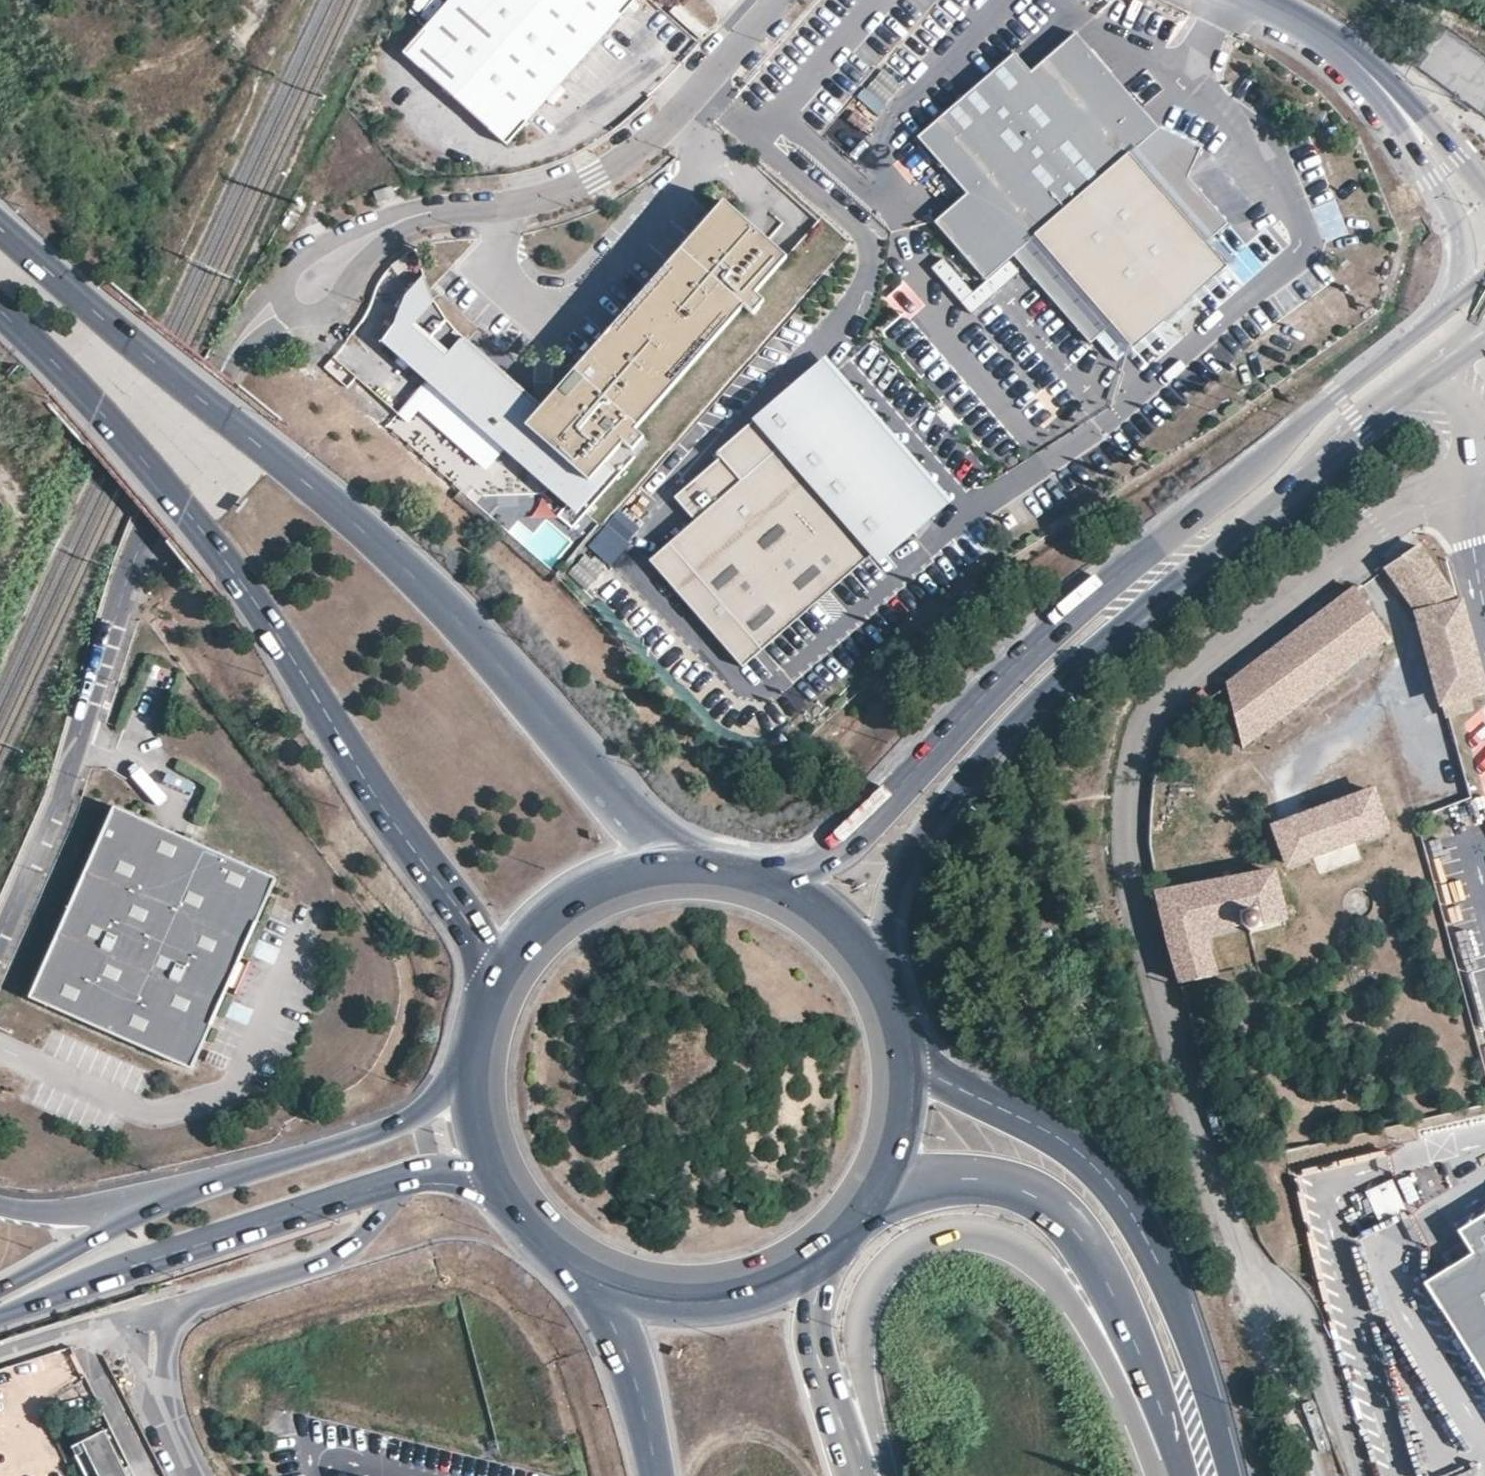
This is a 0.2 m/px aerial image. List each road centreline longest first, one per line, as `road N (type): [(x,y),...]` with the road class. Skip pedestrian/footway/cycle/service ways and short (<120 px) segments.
road 1 (residential): [(0,941),(64,797),(147,528),(226,358),(248,330),(385,225),(438,208),(539,200),(620,164),(691,103),(782,0)]
road 2 (residential): [(1451,488),(1378,524),(1172,692),(1150,723),(1132,806),(1131,858),(1144,917),(1246,1268),(1321,1475)]
road 3 (primary): [(704,868),(631,818),(462,617),(367,526),(0,224)]
road 4 (secondary): [(1460,297),(1017,664),(846,843),(815,862),(758,878)]
road 5 (primary): [(0,309),(111,422),(222,555),(463,915),(500,986)]
road 6 (secondary): [(876,975),(898,873),(943,805),(1049,688),(1363,427),(1420,389)]
road 7 (motorway): [(873,1475),(862,1339),(871,1291),(915,1243),(966,1230),(997,1236),(1046,1270),(1171,1462)]
road 8 (secondary): [(1233,1475),(1165,1276),(1103,1175),(1064,1140),(903,1056)]
road 9 (secondary): [(872,1192),(973,1182),(1039,1201),(1068,1223),(1107,1284),(1171,1462)]
road 10 (primary): [(0,1317),(396,1181)]
road 11 (primary): [(478,1065),(419,1118),(158,1200)]
road 12 (residential): [(148,1314),(335,1253),(364,1233),(396,1181)]
road 13 (primary): [(704,868),(642,873),(584,896),(535,935),(500,986)]
road 14 (primary): [(586,1265),(644,1287),(705,1292),(765,1279),(819,1249)]
road 15 (motorway): [(864,1475),(821,1353),(819,1249)]
road 16 (motorway): [(586,1265),(625,1347),(658,1475)]
road 17 (residential): [(1258,0),(1364,67),(1414,123)]
road 18 (residential): [(1414,123),(1416,146),(1466,242),(1460,297)]
road 19 (primary): [(158,1200),(0,1285)]
road 20 (residential): [(148,1314),(153,1383),(196,1475)]
road 21 (residential): [(158,1200),(71,1214),(0,1208)]
road 22 (primary): [(876,975),(845,933),(805,900),(758,878)]
road 23 (primary): [(872,1192),(899,1126),(903,1056)]
road 24 (primary): [(501,1177),(537,1227),(586,1265)]

